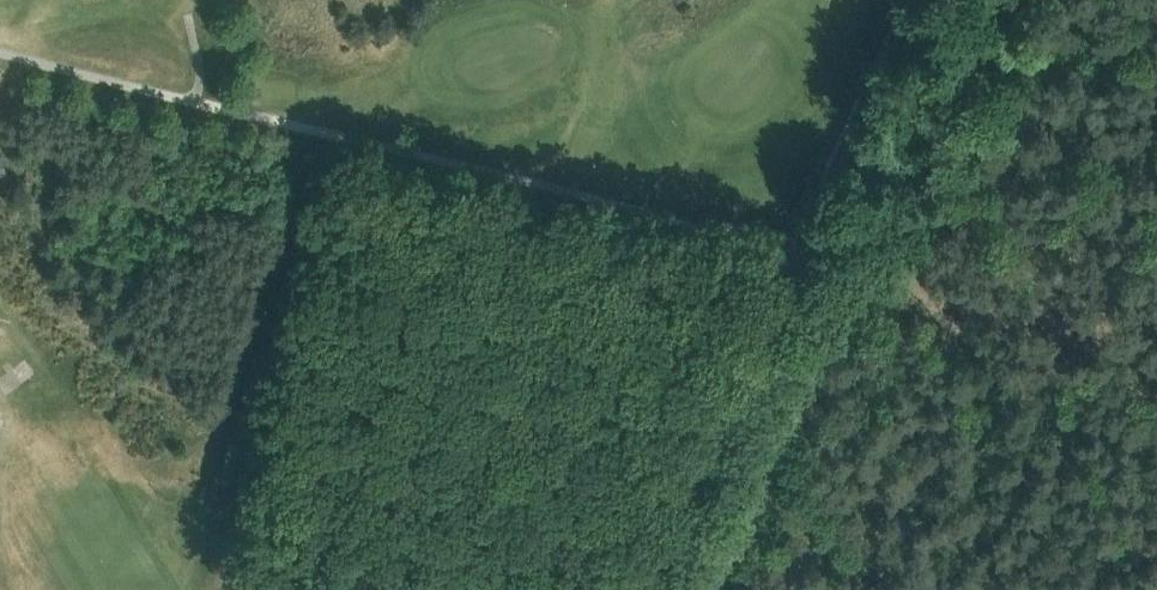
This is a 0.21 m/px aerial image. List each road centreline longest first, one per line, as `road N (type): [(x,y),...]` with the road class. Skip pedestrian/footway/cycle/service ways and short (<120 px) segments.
road 1 (track): [(918,0),(636,589)]
road 2 (track): [(786,246),(196,101)]
road 3 (track): [(1156,339),(786,246)]
road 4 (track): [(196,101),(0,52)]

